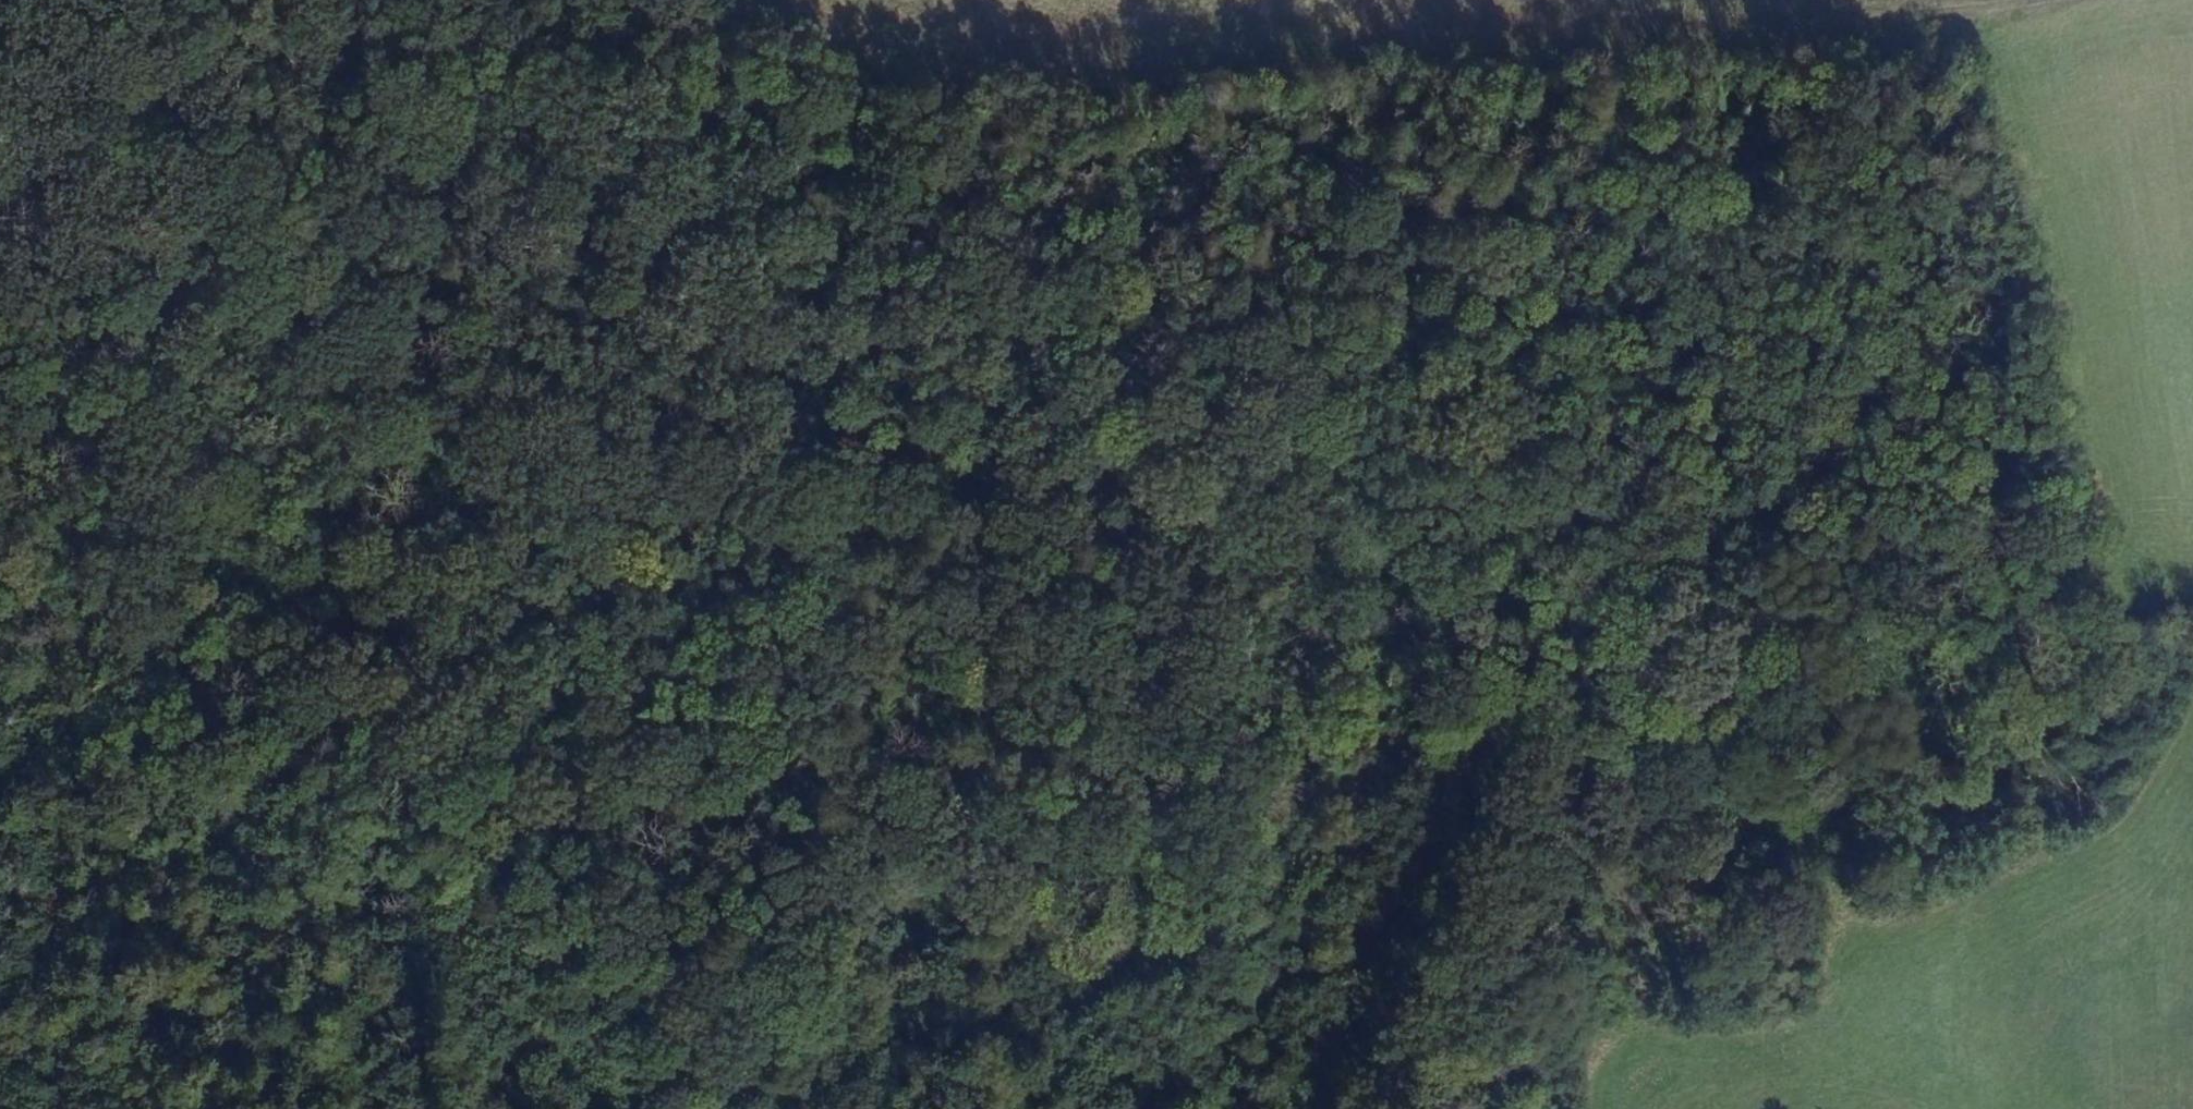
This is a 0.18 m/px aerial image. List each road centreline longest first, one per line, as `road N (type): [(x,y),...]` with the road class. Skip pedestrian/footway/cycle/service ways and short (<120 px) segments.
road 1 (track): [(146,1108),(121,997),(48,766),(0,720)]
road 2 (track): [(2053,0),(1789,58)]

